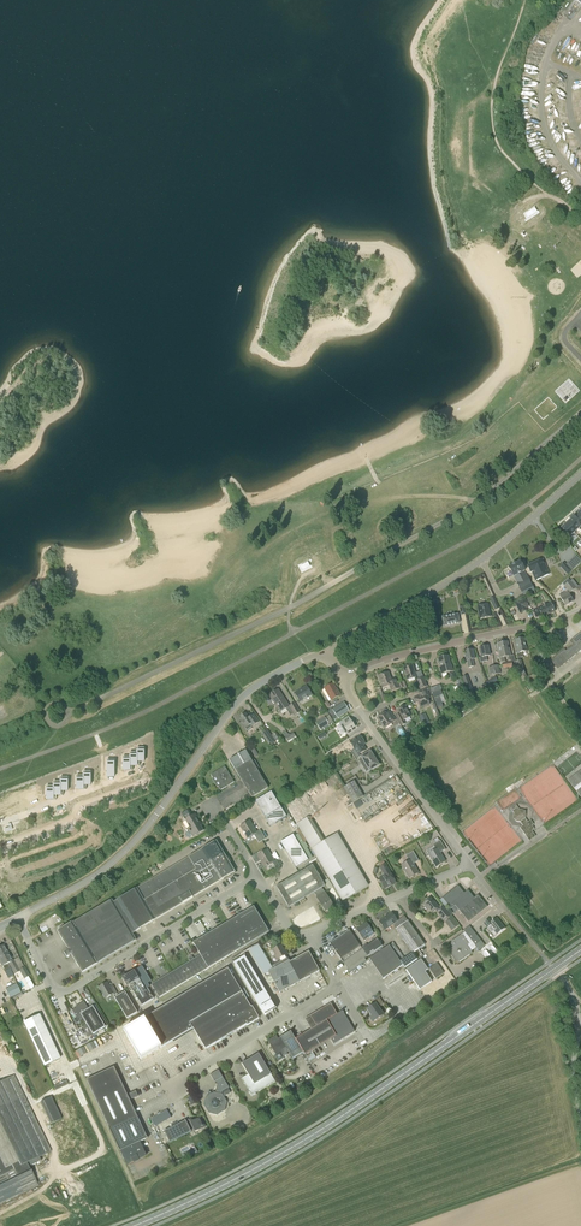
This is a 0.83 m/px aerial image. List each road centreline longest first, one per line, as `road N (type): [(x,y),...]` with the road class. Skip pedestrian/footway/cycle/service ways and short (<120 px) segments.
road 1 (primary): [(134,1225),(300,1144),(554,968)]
road 2 (unclassified): [(18,917),(121,855),(246,693),(327,653)]
road 3 (unclassified): [(18,917),(48,984),(65,991),(258,877)]
road 4 (unclassified): [(327,653),(480,561),(580,474)]
road 5 (residential): [(341,678),(395,656),(580,611)]
road 6 (unclassified): [(167,1086),(339,986)]
road 7 (unclassified): [(471,865),(364,714)]
road 8 (unclassified): [(580,1113),(573,1073),(580,1016),(554,968)]
road 9 (unknown): [(0,846),(133,785)]

